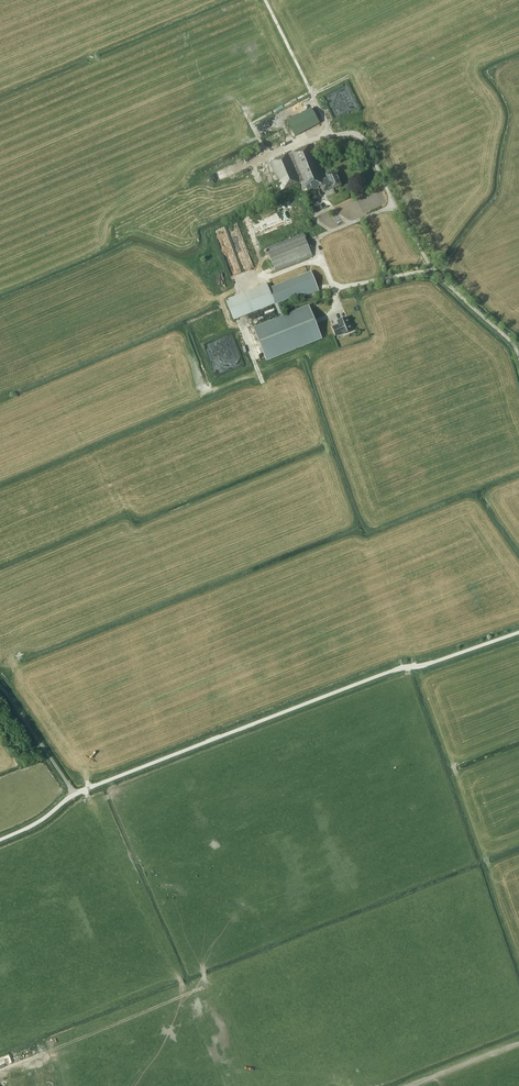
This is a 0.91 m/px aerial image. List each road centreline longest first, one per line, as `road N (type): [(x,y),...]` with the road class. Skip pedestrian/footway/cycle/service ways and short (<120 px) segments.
road 1 (tertiary): [(74,794),(385,675),(518,634)]
road 2 (unclassified): [(518,359),(433,272),(394,205)]
road 3 (unclassified): [(74,794),(0,688)]

